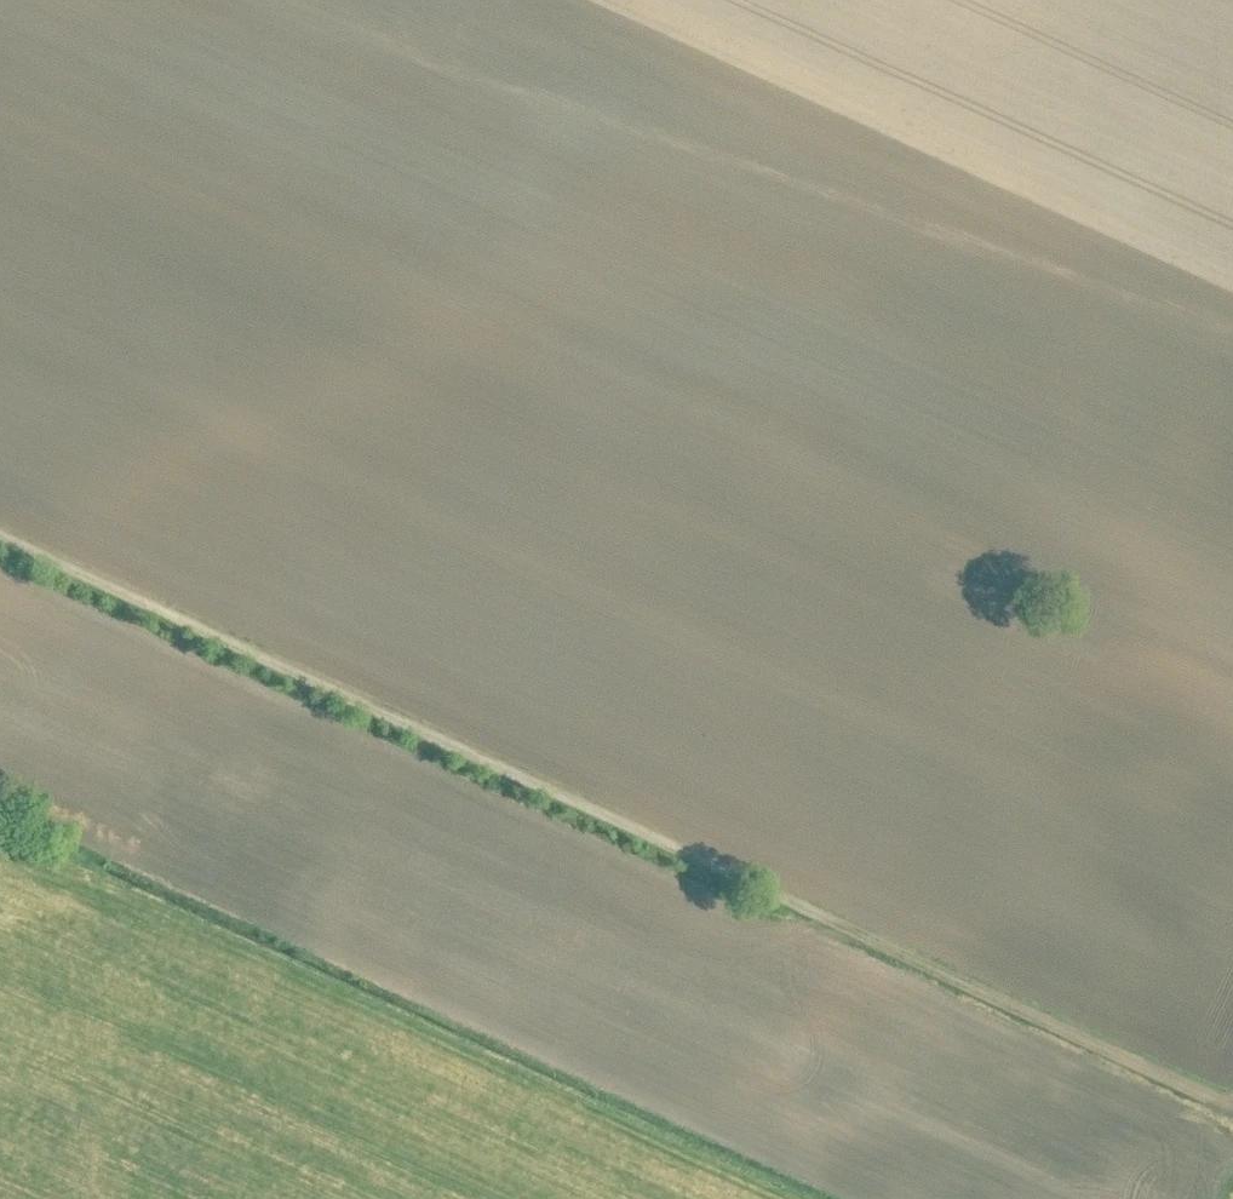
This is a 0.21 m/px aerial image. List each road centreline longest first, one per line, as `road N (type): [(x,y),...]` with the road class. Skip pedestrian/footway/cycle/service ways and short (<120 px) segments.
road 1 (track): [(0,533),(1232,1108)]

